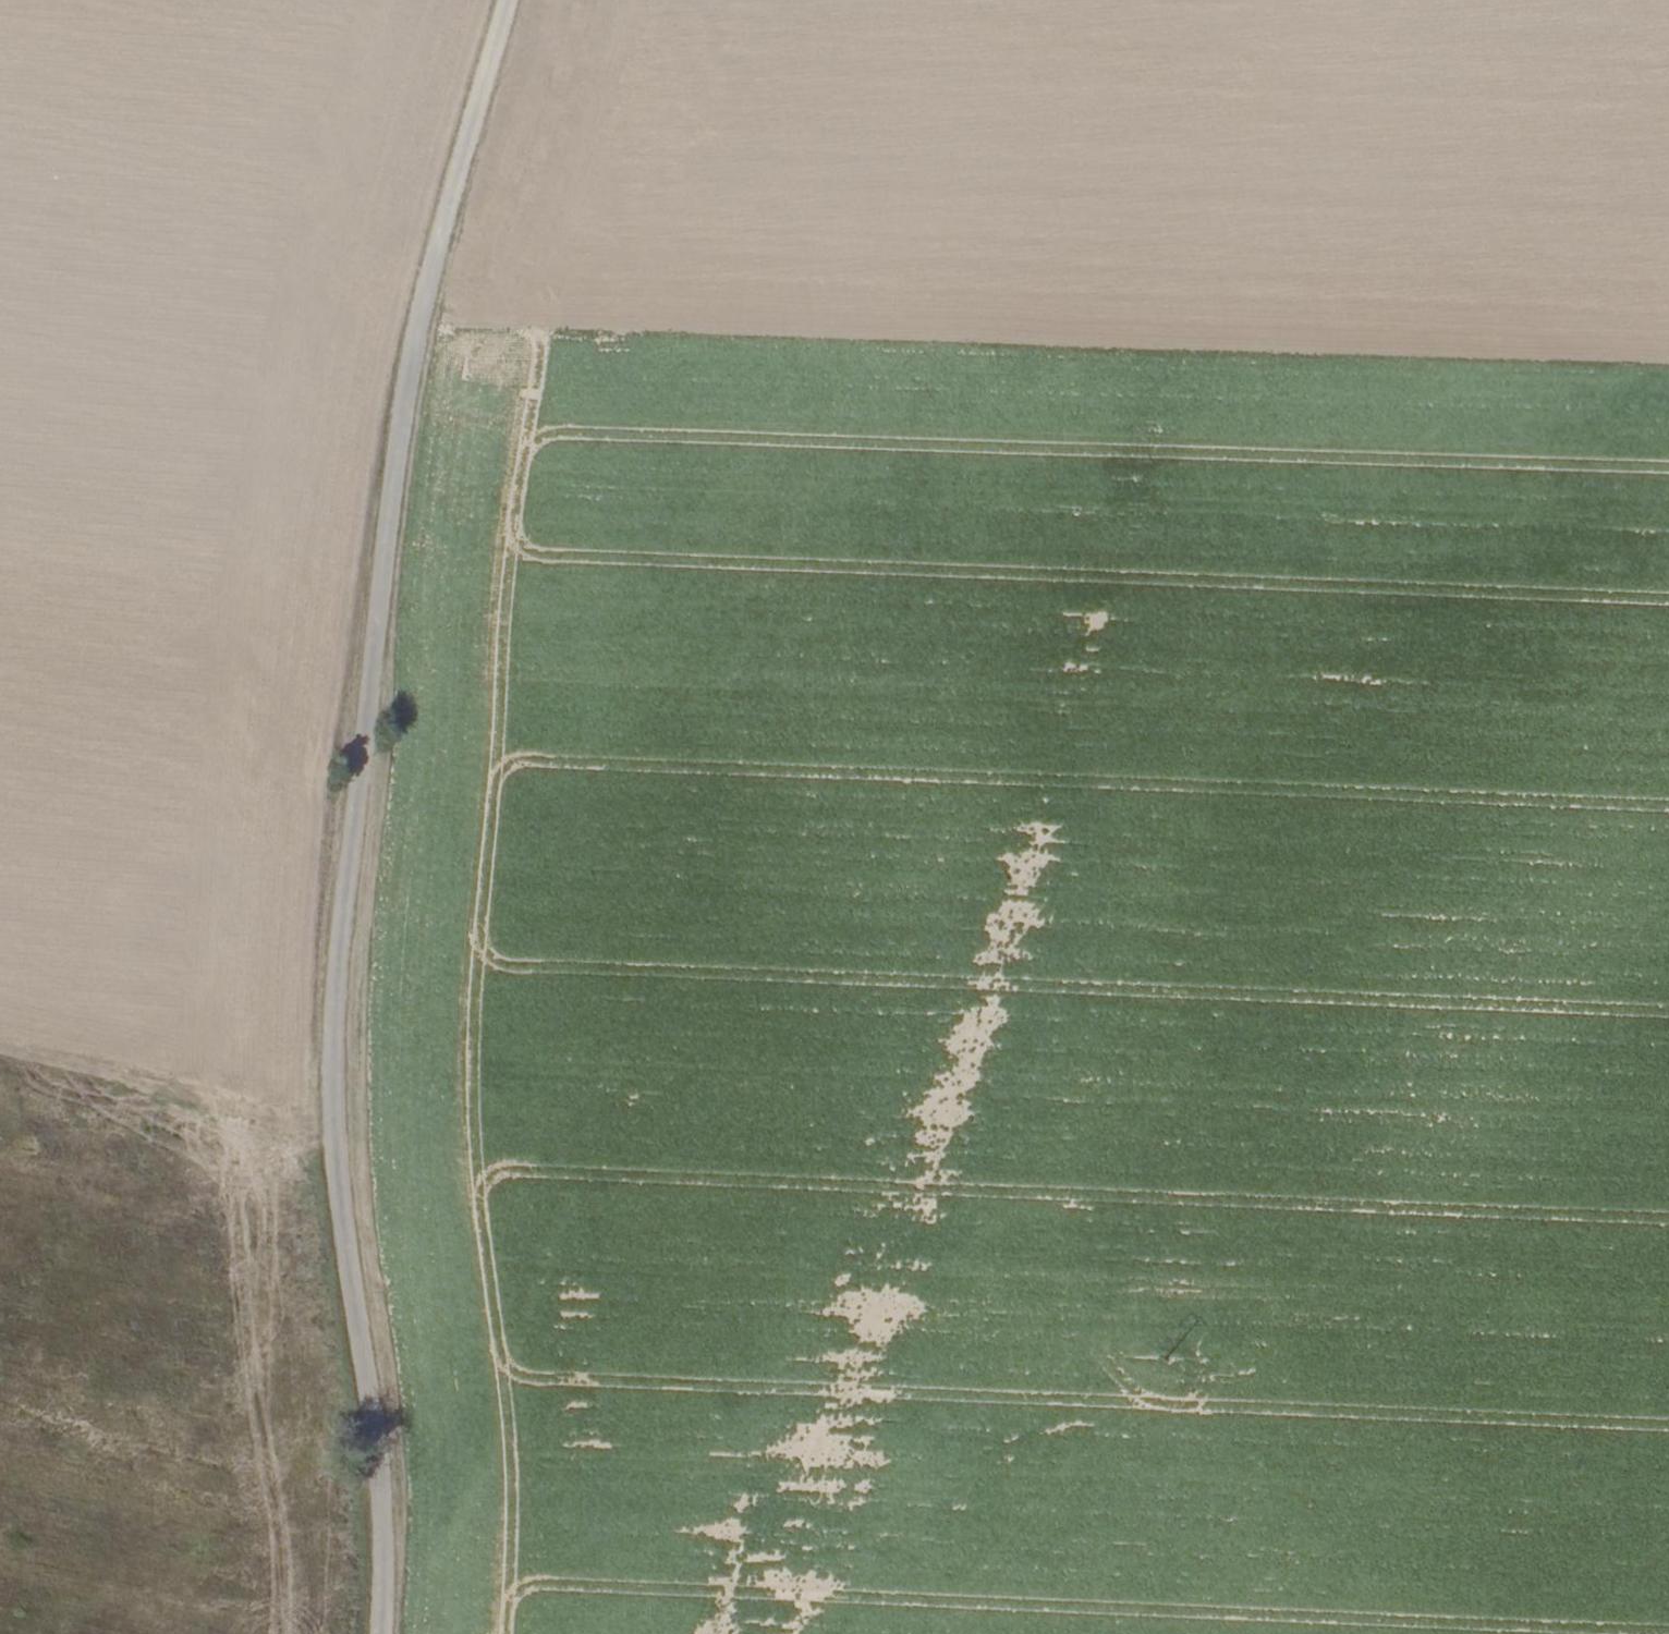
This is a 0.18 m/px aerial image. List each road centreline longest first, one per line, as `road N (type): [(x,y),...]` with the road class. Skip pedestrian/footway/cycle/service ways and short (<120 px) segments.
road 1 (unclassified): [(368,1633),(313,1163),(319,920),(371,560),(441,225),(512,0)]

